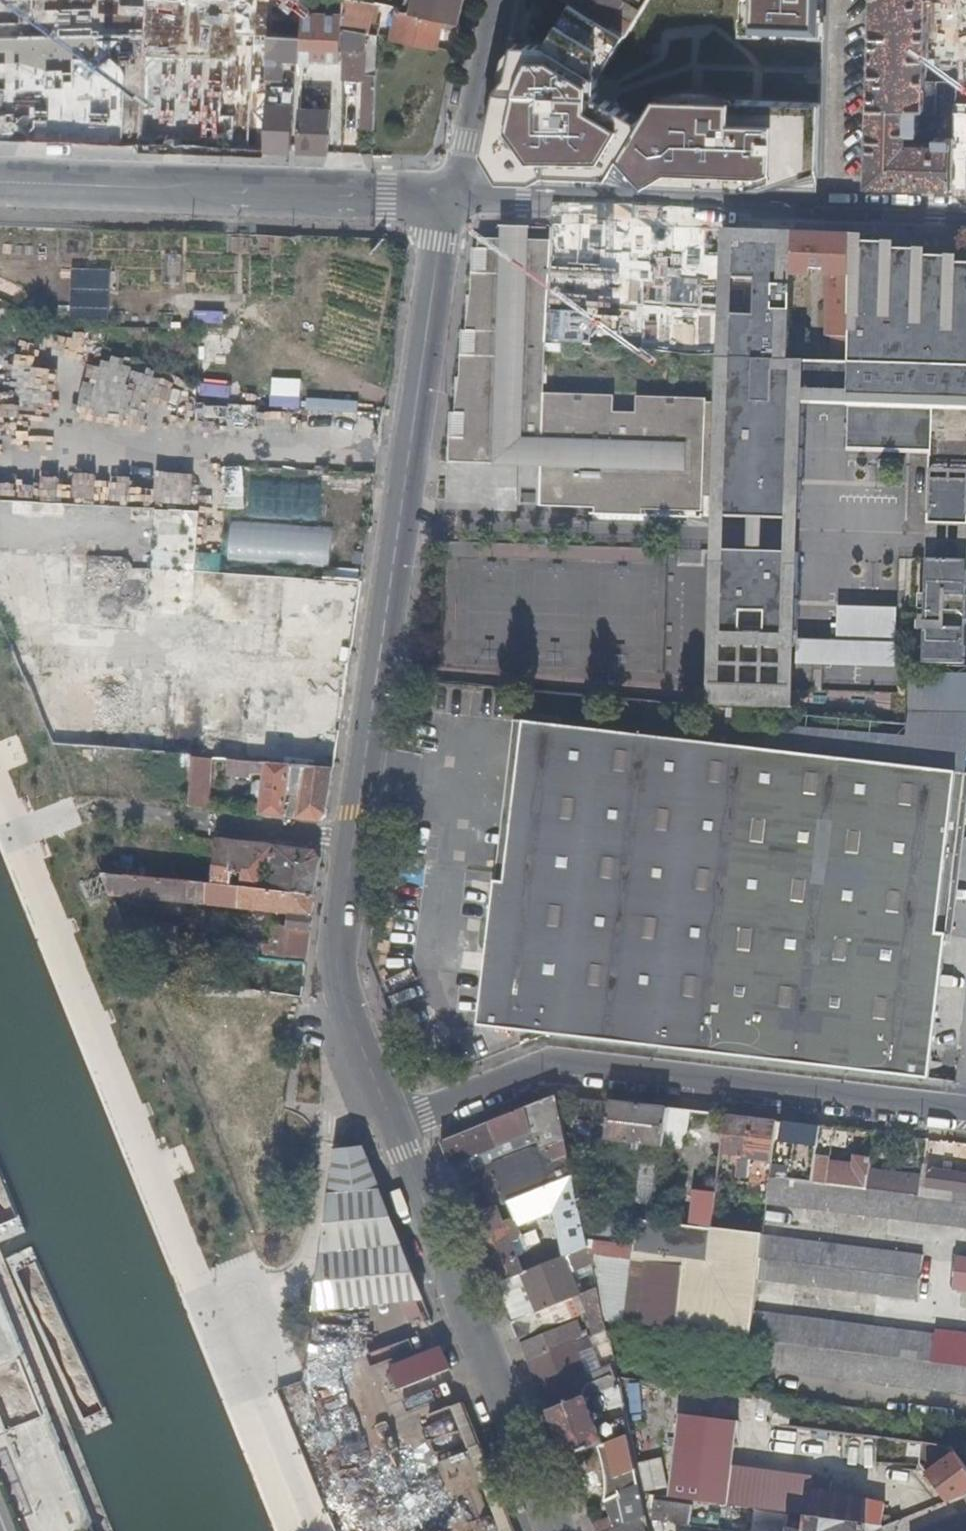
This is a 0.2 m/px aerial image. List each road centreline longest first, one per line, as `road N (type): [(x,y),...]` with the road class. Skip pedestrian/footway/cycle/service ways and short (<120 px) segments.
road 1 (tertiary): [(453,196),(439,238),(354,845)]
road 2 (residential): [(391,1123),(552,1058),(965,1110)]
road 3 (secondary): [(453,196),(0,182)]
road 4 (tertiary): [(391,1123),(556,1530)]
road 5 (secondary): [(453,196),(838,210)]
road 6 (tertiary): [(354,845),(339,966),(350,1018),(391,1123)]
road 7 (residential): [(354,845),(80,811)]
road 8 (residential): [(847,0),(838,210)]
road 9 (unclassified): [(453,196),(498,0)]
road 10 (secondary): [(838,210),(965,213)]

